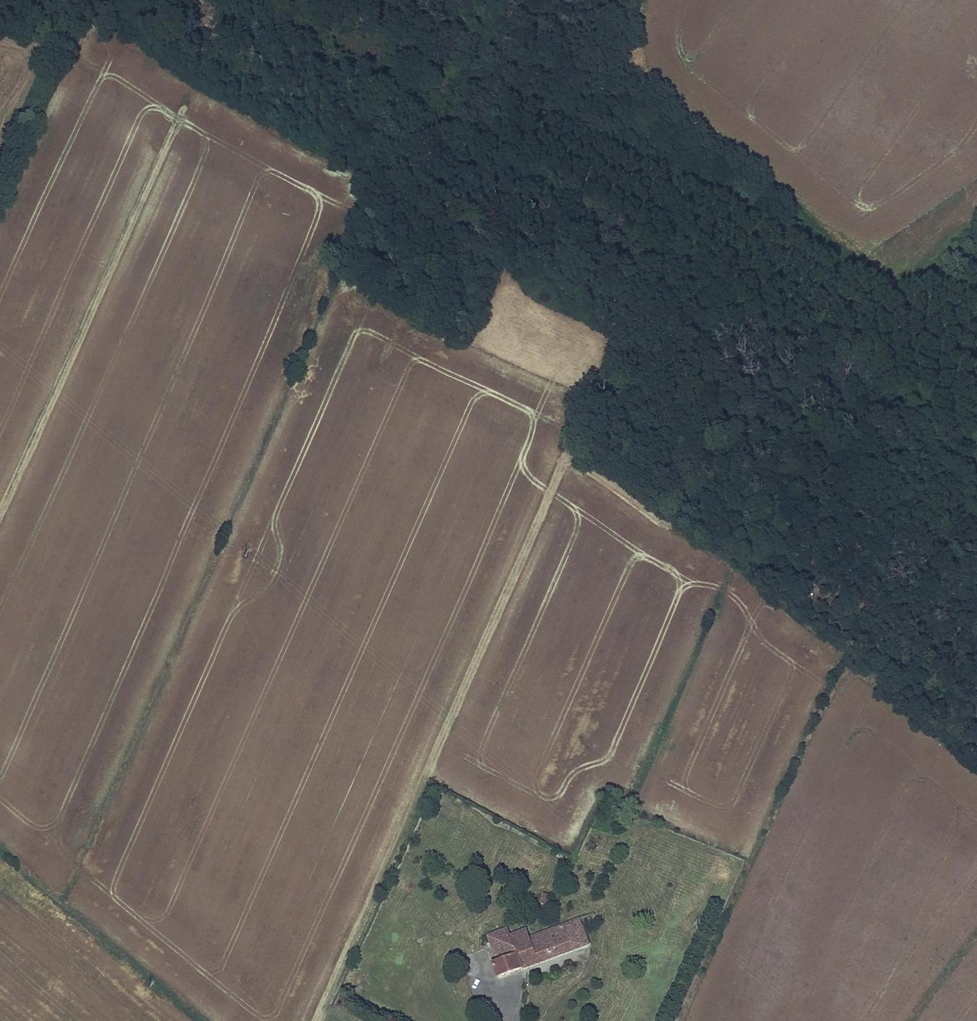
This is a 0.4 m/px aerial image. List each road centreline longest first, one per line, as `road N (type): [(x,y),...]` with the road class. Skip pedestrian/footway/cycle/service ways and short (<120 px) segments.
road 1 (track): [(565,462),(315,1020)]
road 2 (track): [(190,91),(0,514)]

